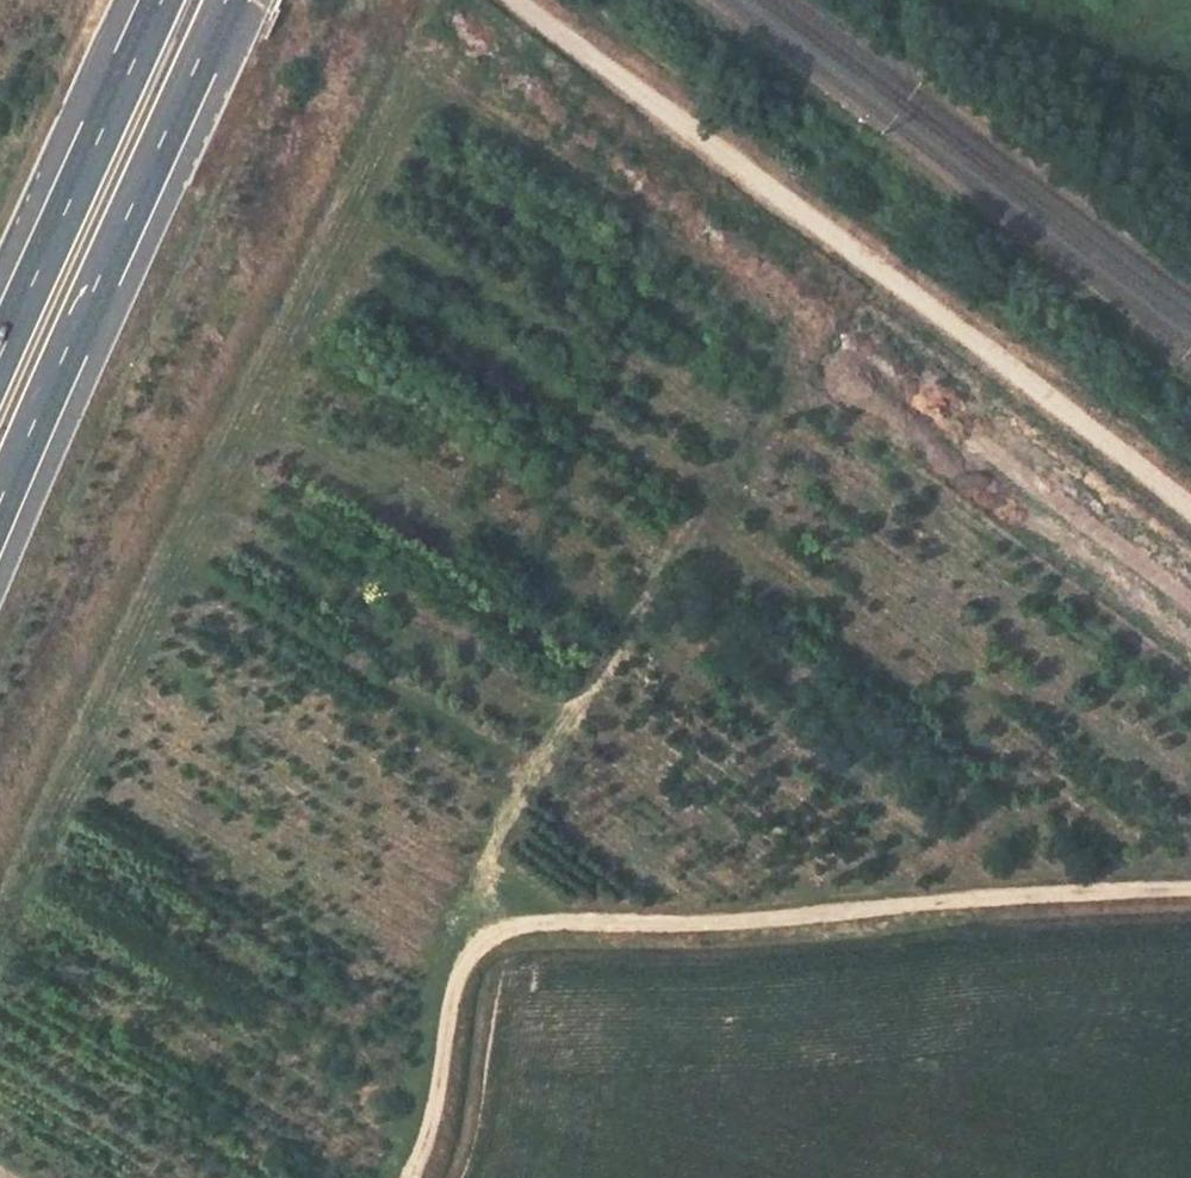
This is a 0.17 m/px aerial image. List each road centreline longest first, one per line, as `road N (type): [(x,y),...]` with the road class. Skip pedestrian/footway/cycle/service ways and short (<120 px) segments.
road 1 (track): [(1190,889),(730,927),(559,922),(501,933),(470,954),(453,992),(430,1138),(411,1177)]
road 2 (track): [(517,0),(1190,507)]
road 3 (motorway): [(0,497),(228,0)]
road 4 (motorway): [(159,0),(0,341)]

